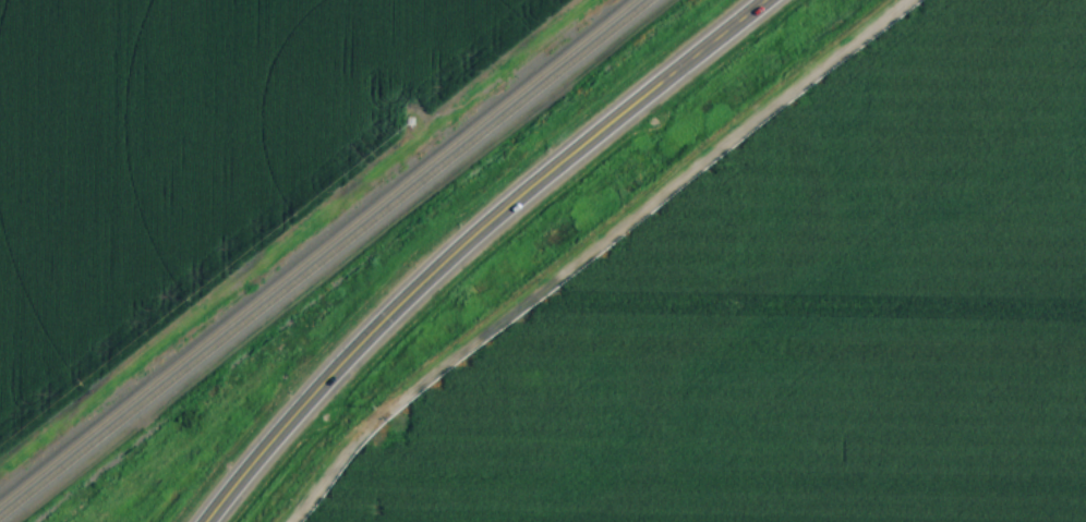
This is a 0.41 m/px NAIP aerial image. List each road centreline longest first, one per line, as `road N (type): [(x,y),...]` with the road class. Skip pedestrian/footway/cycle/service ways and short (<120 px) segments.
road 1 (primary): [(206,521),(371,336),(470,241),(769,0)]

